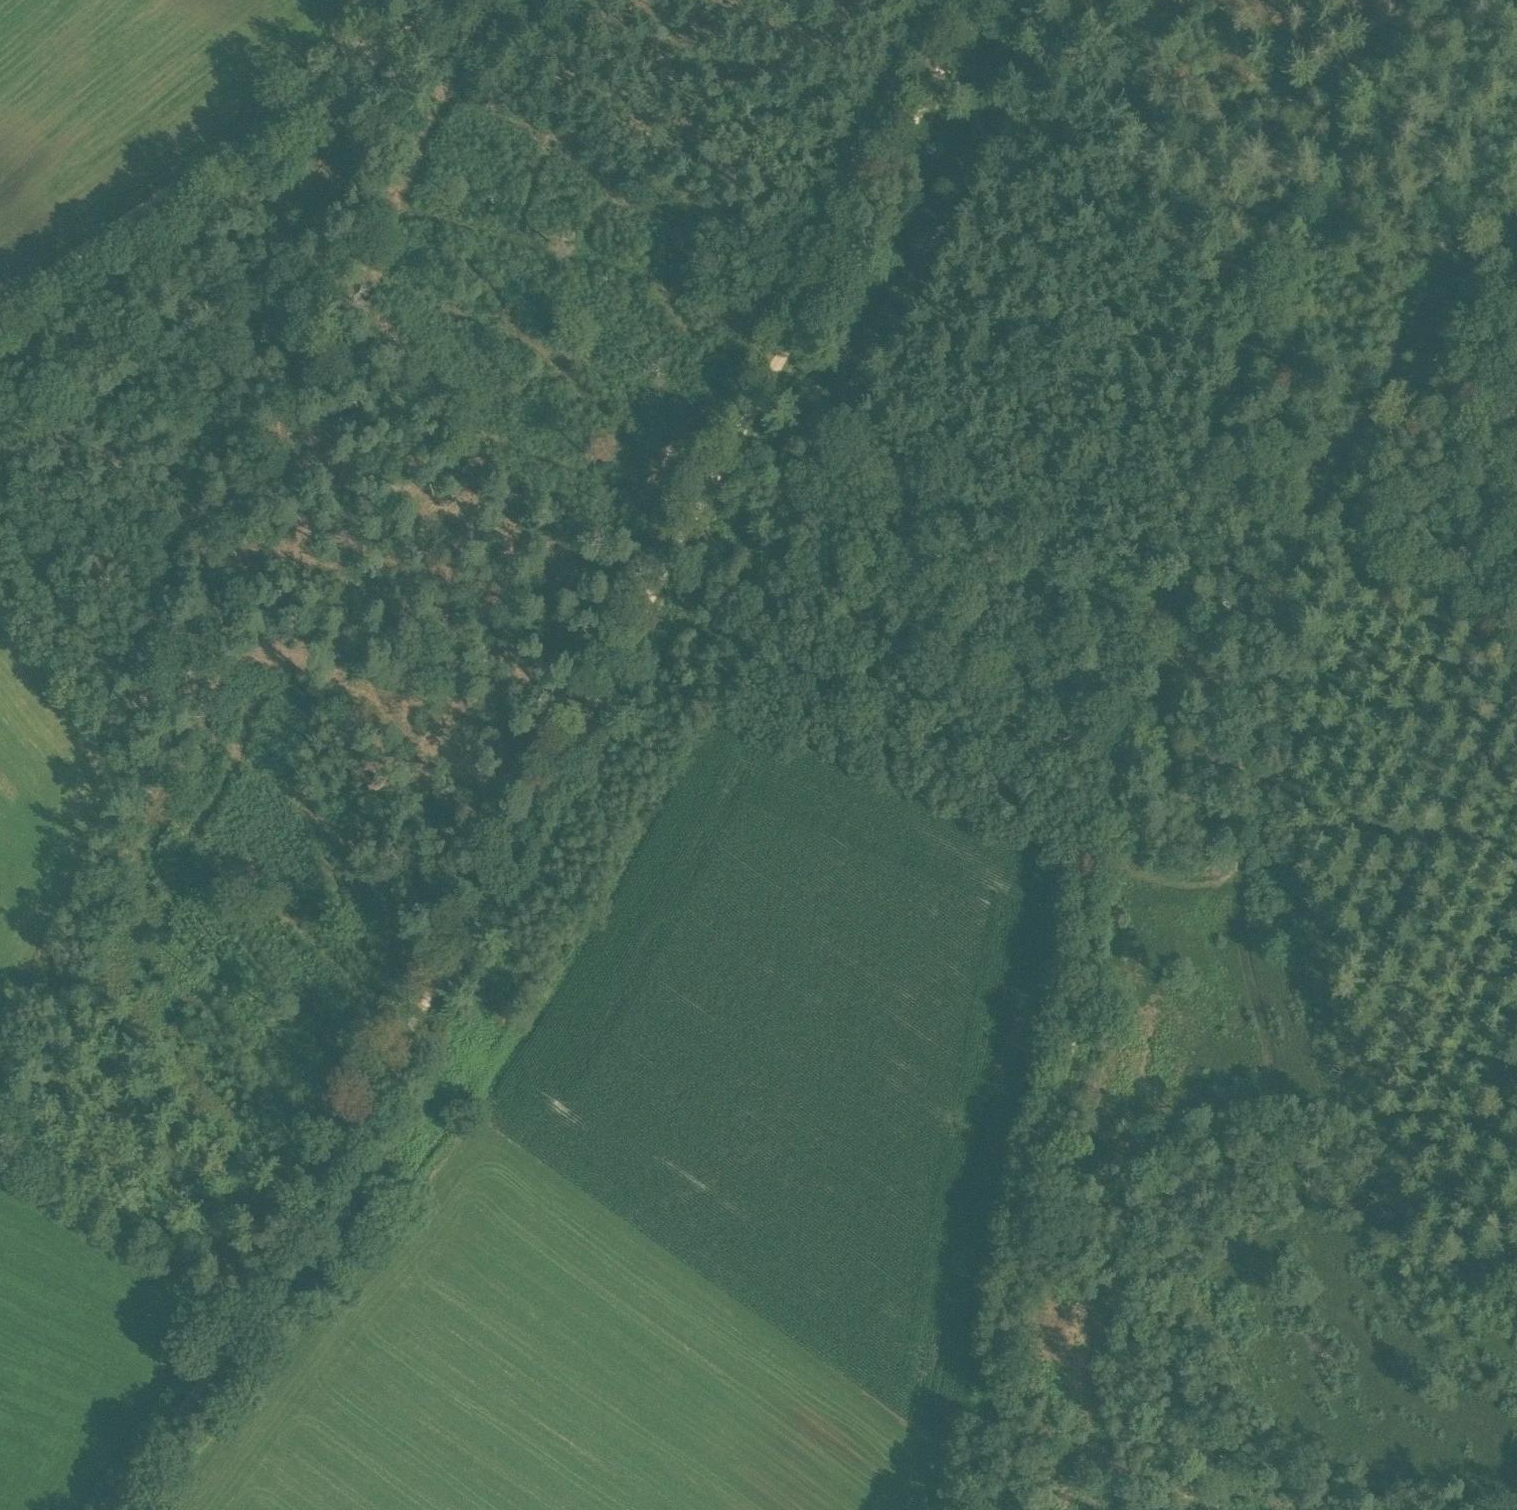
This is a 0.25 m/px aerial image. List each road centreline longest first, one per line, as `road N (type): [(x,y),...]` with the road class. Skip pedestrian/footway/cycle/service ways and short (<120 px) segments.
road 1 (track): [(369,74),(0,1138)]
road 2 (track): [(981,0),(535,798)]
road 3 (track): [(535,798),(285,1249),(107,1509)]
road 4 (track): [(0,327),(369,74)]
road 5 (track): [(1257,527),(1336,553),(1516,657)]
road 6 (track): [(369,74),(474,0)]

